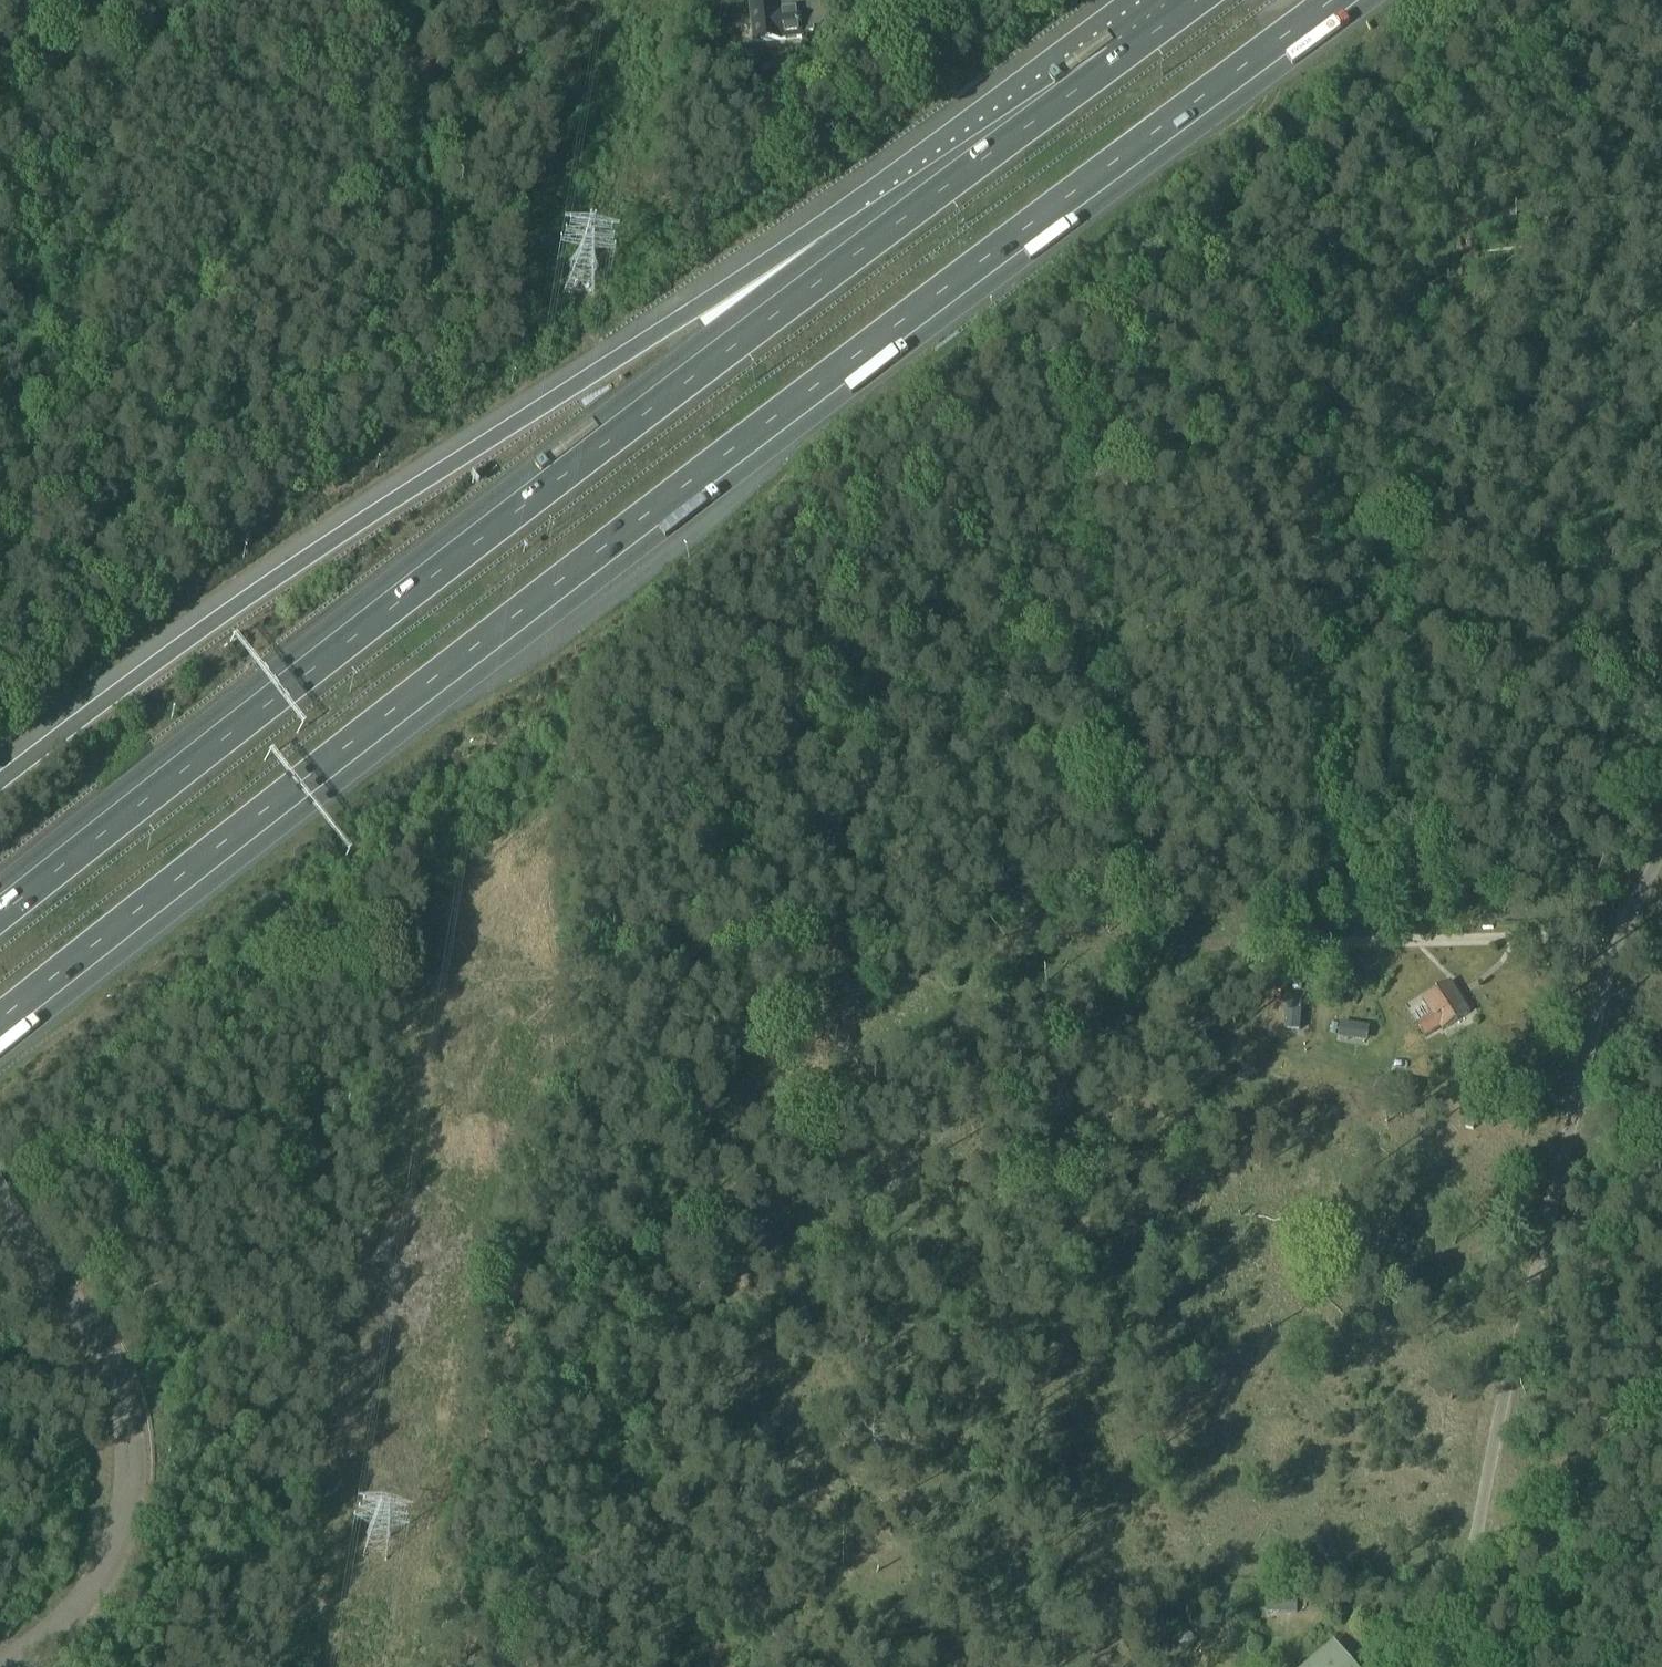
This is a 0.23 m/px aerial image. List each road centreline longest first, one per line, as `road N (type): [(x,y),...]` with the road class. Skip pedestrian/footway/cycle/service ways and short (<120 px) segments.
road 1 (motorway): [(0,1035),(451,678),(1340,0)]
road 2 (motorway): [(1121,48),(675,380),(0,910)]
road 3 (motorway): [(1121,48),(896,173),(229,611),(0,785)]
road 4 (unclassified): [(1450,1666),(1501,1403),(1589,1047),(1614,958),(1661,854)]
road 5 (unclassified): [(4,1666),(45,1644),(105,1575),(130,1492),(122,1404),(108,1368),(86,1326),(0,1217)]

